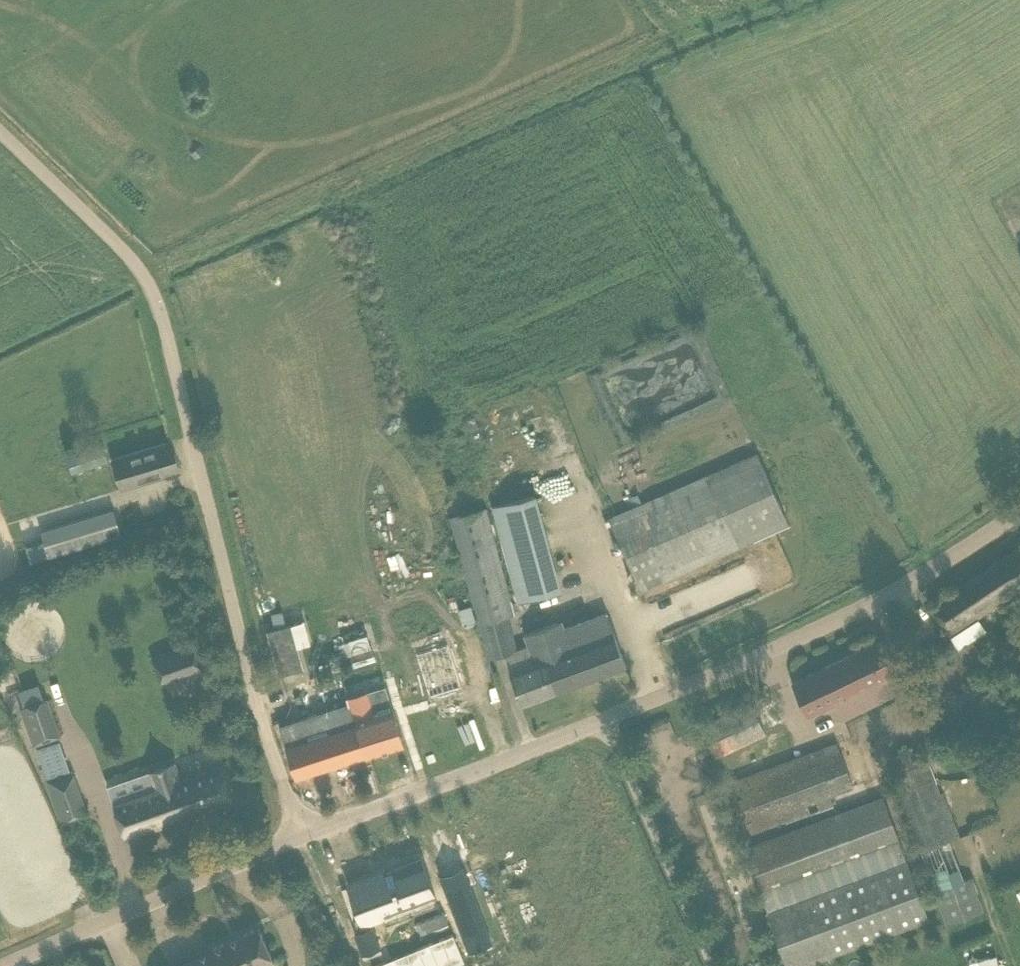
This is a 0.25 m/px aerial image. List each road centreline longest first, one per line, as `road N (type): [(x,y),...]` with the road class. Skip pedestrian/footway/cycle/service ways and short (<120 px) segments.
road 1 (unclassified): [(301,838),(817,632),(897,591),(1019,508)]
road 2 (unclassified): [(301,838),(152,290),(0,130)]
road 3 (unclassified): [(1,965),(301,838)]

